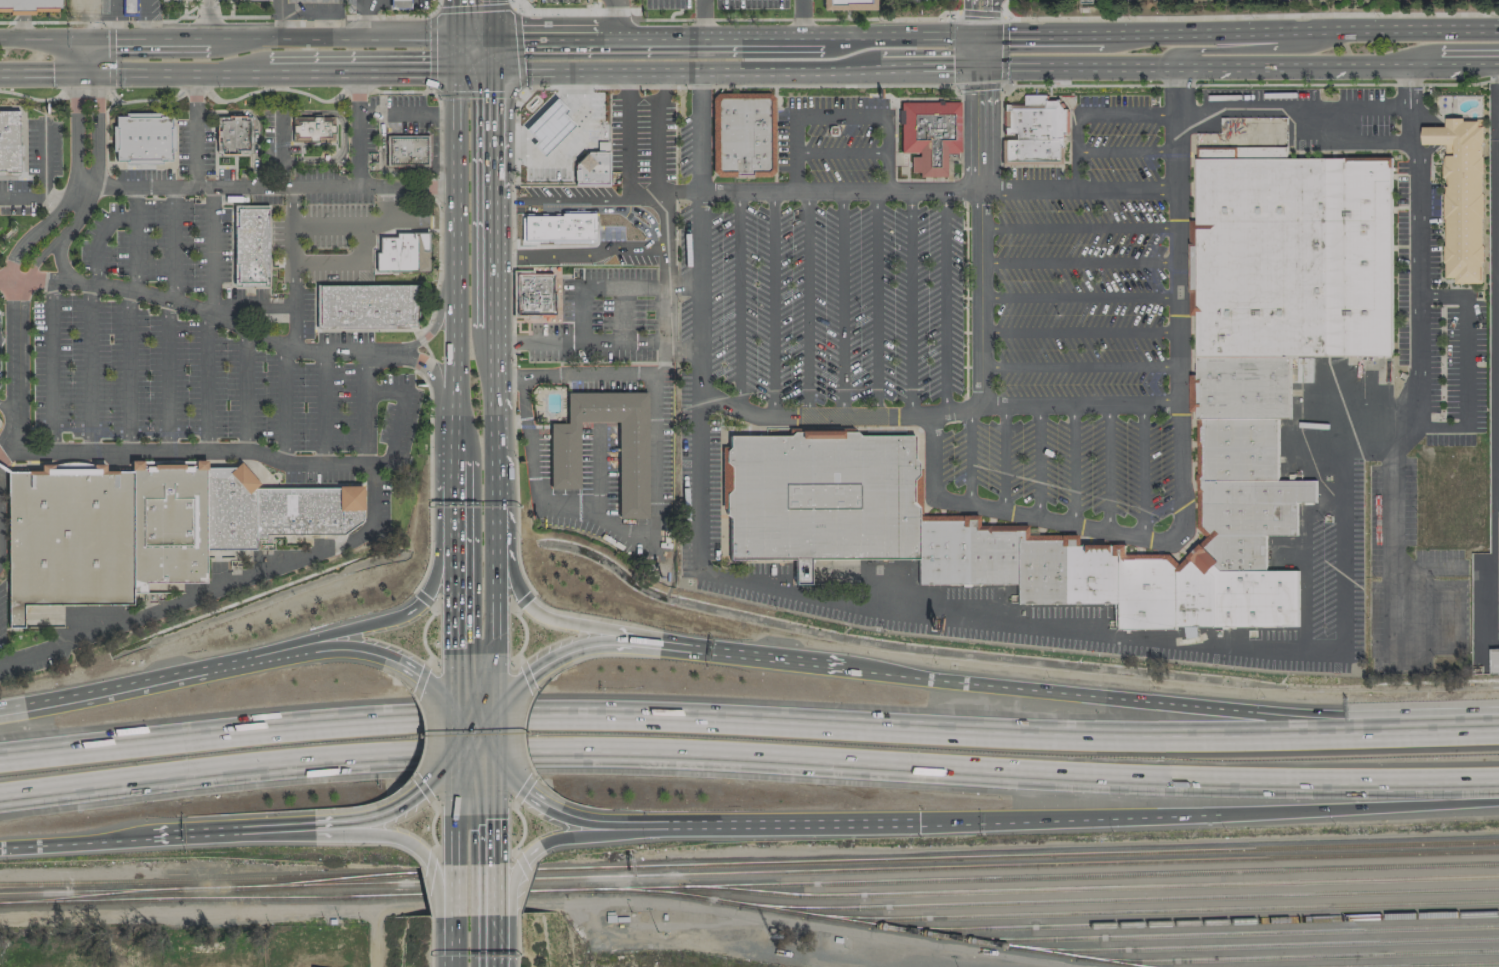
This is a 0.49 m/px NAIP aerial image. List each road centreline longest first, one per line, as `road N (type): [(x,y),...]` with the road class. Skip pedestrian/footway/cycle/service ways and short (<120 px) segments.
road 1 (motorway): [(0,798),(250,768),(551,752),(1231,786),(1498,784)]
road 2 (motorway): [(1498,737),(1230,743),(553,715),(419,717),(0,757)]
road 3 (motorway): [(1498,730),(1211,710),(853,666)]
road 4 (track): [(0,916),(582,900)]
road 5 (motorway): [(919,822),(1372,809),(1498,795)]
road 6 (primary): [(457,68),(455,458)]
road 7 (motorway): [(283,651),(0,706)]
road 8 (motorway): [(632,828),(919,822)]
road 9 (secondary): [(1498,29),(1218,31)]
road 10 (secondary): [(0,73),(256,71)]
road 11 (secondary): [(457,39),(210,39)]
road 12 (secondary): [(979,67),(1222,65)]
road 13 (motorway): [(454,515),(420,605),(283,651)]
road 14 (motorway): [(665,645),(542,615),(510,579),(495,533)]
road 15 (secondary): [(492,68),(700,71)]
road 16 (secondary): [(825,38),(617,40)]
road 17 (motorway): [(377,813),(426,783),(475,703),(494,651)]
road 18 (primary): [(495,533),(494,328)]
road 19 (motorway): [(569,654),(522,684),(456,815)]
road 20 (secondary): [(256,71),(457,68)]
road 21 (motorway): [(454,653),(524,786),(560,810)]
road 22 (motorway): [(853,666),(665,645)]
road 23 (primary): [(496,814),(494,651)]
road 24 (secondary): [(700,71),(860,68)]
road 25 (motorway): [(153,836),(309,829)]
road 26 (secondary): [(981,36),(825,38)]
road 27 (motorway): [(0,847),(153,836)]
road 28 (primary): [(494,328),(493,189)]
road 29 (primary): [(454,515),(454,653)]
road 30 (motorway): [(309,829),(397,837),(431,863)]
road 31 (secondary): [(617,40),(490,41)]
road 32 (secondary): [(1103,33),(981,36)]
road 33 (secondary): [(210,39),(88,39)]
road 34 (primary): [(493,189),(492,68)]

